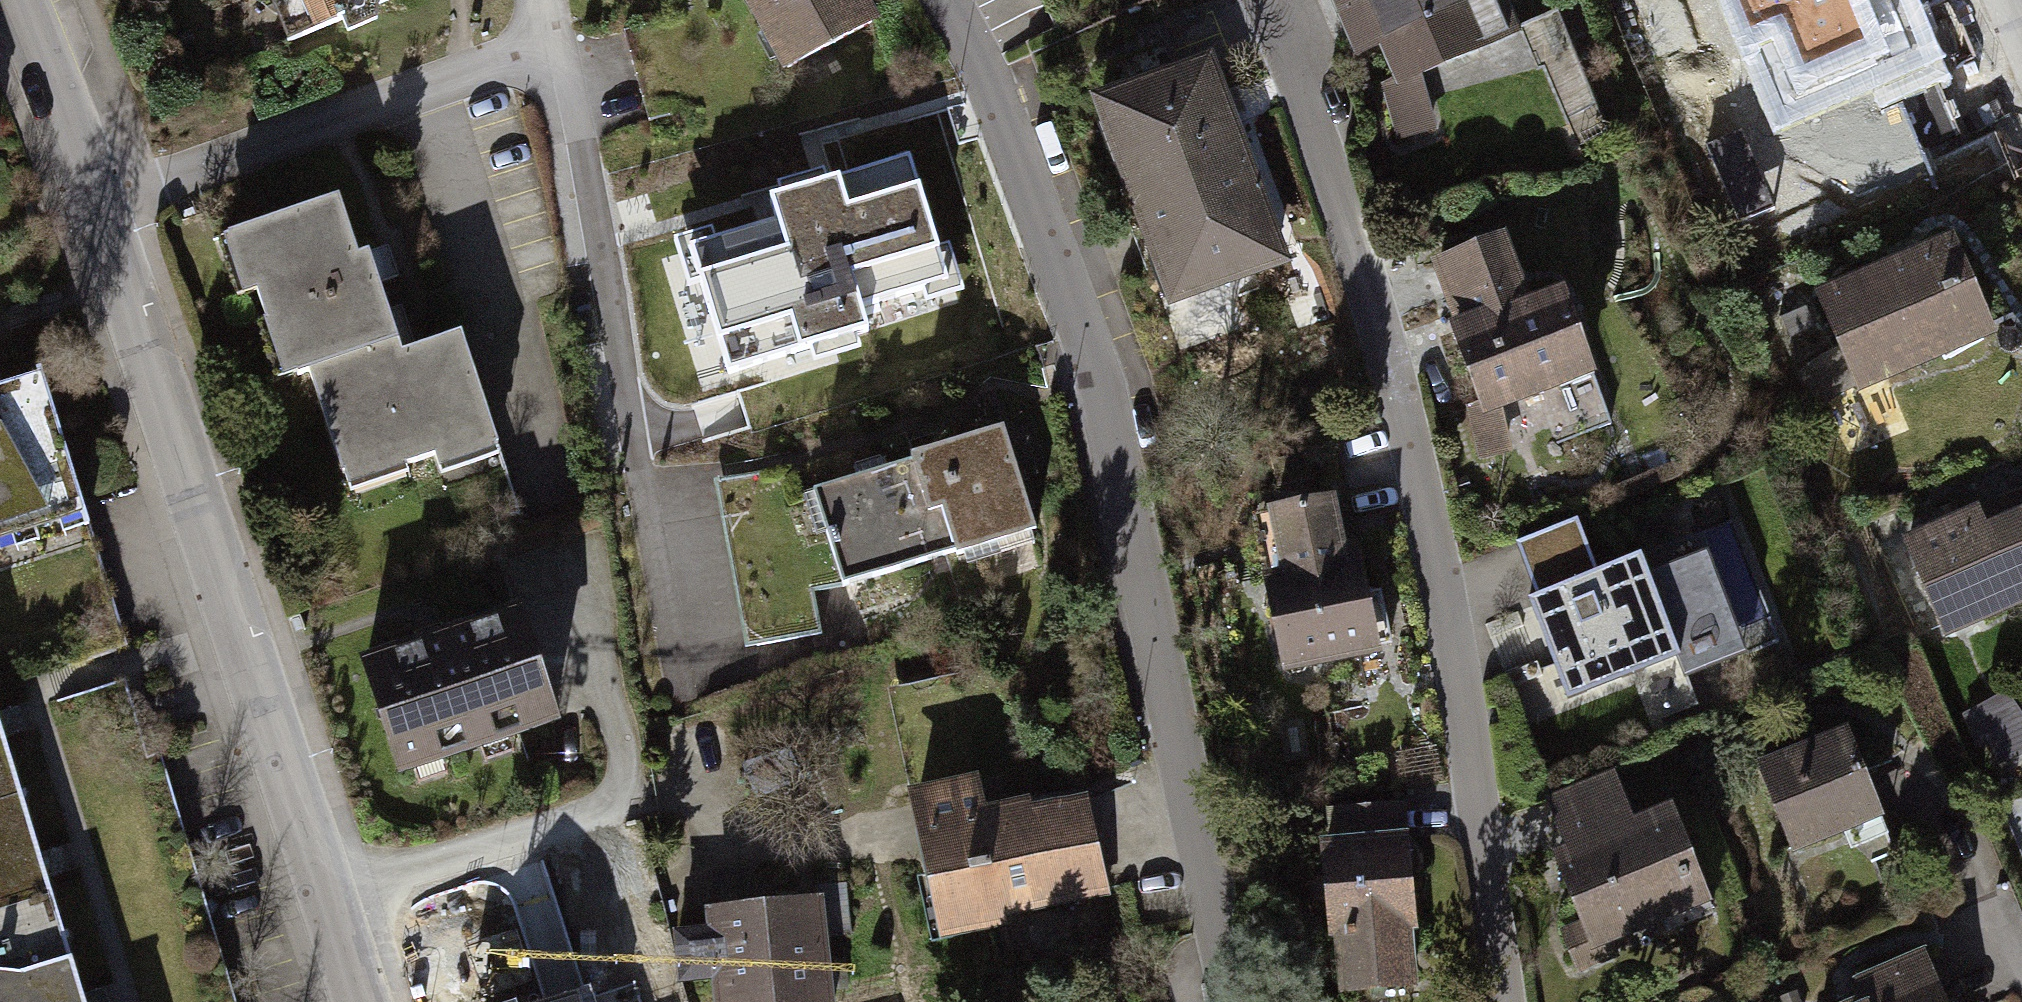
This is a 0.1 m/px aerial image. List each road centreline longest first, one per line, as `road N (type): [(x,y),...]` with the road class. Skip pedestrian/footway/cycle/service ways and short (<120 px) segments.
road 1 (residential): [(944,0),(1006,127),(1097,356),(1227,1001)]
road 2 (residential): [(1504,1001),(1433,546),(1328,174),(1263,0)]
road 3 (residential): [(95,199),(356,1001)]
road 4 (residential): [(557,39),(677,683)]
road 5 (residential): [(95,199),(557,39)]
road 6 (residential): [(19,0),(95,199)]

